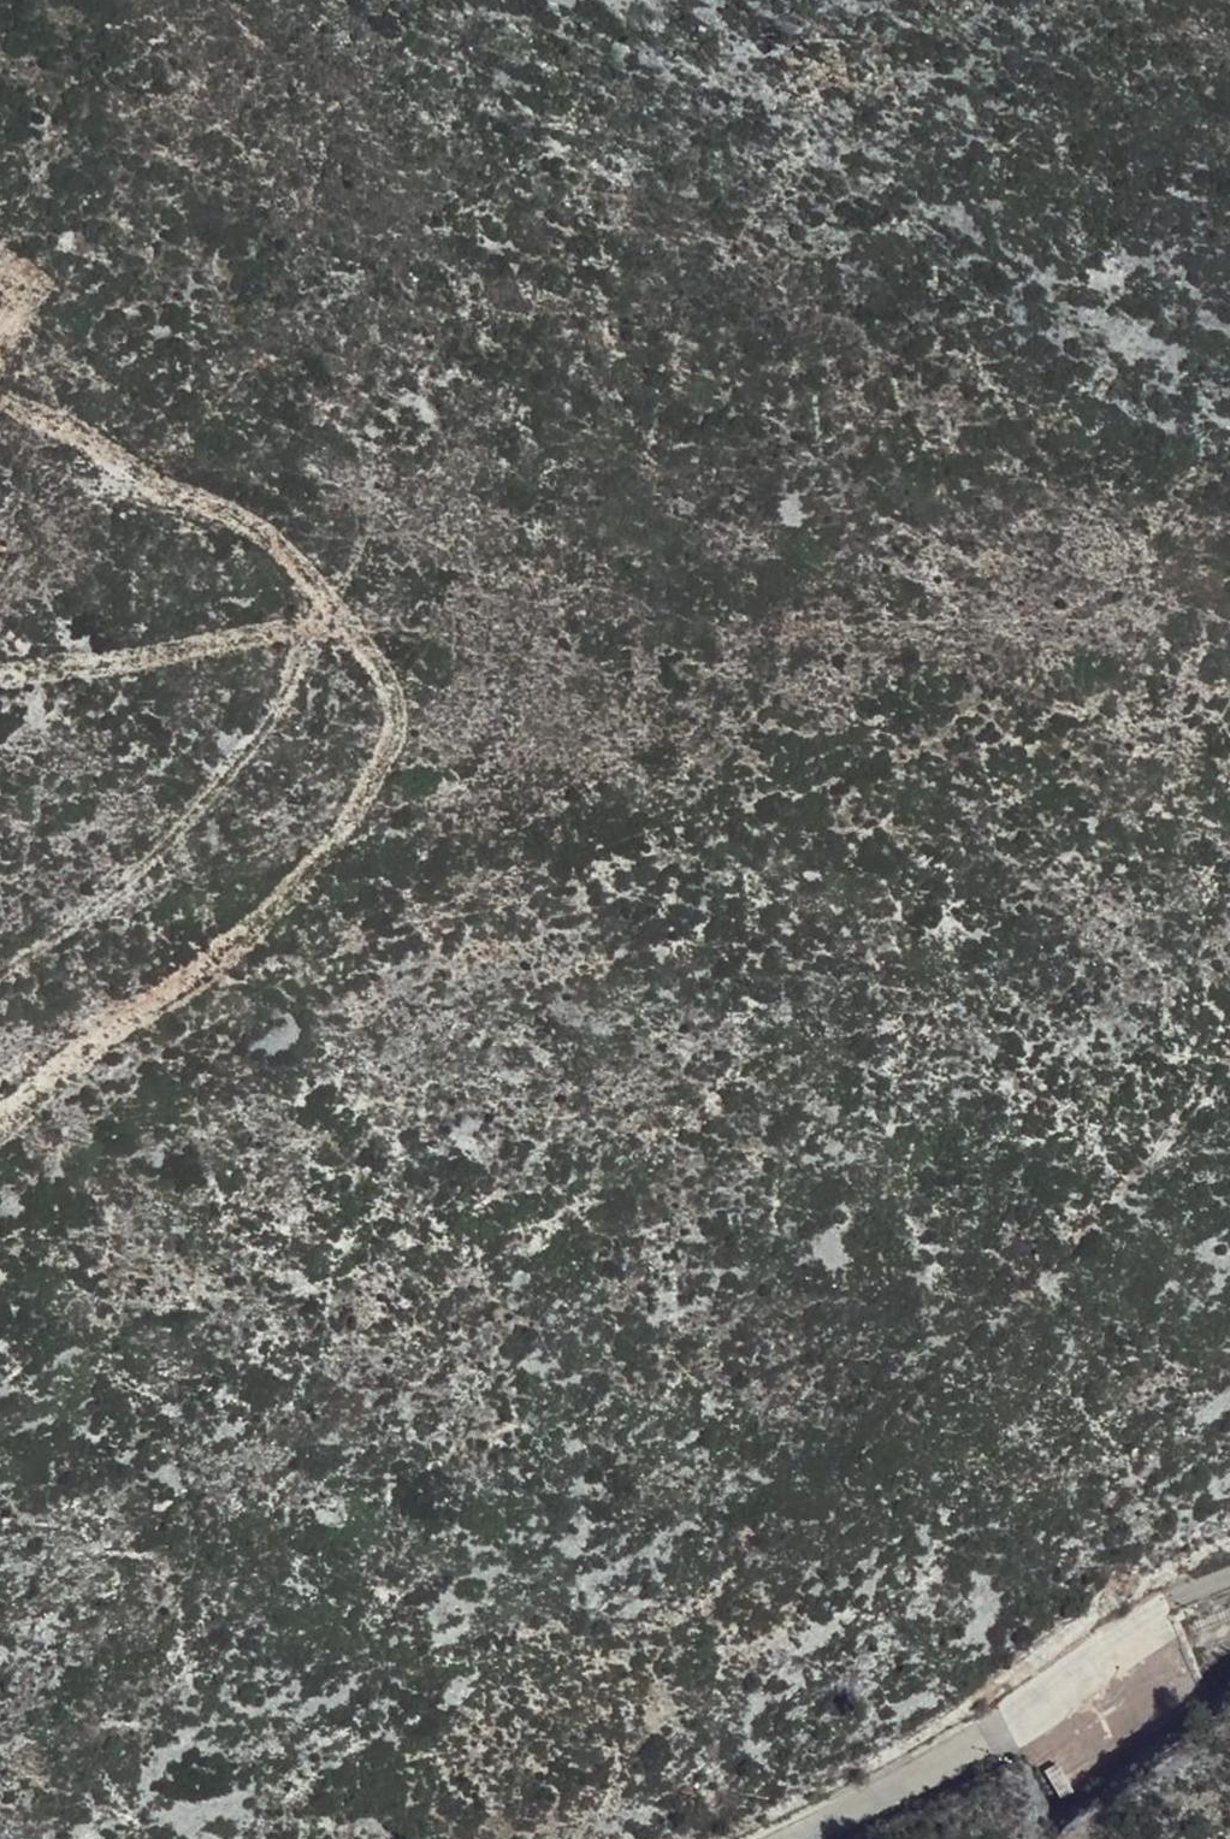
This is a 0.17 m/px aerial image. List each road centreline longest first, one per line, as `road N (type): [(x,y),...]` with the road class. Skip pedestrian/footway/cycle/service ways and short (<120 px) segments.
road 1 (unclassified): [(1229,1579),(1010,1720),(786,1838)]

